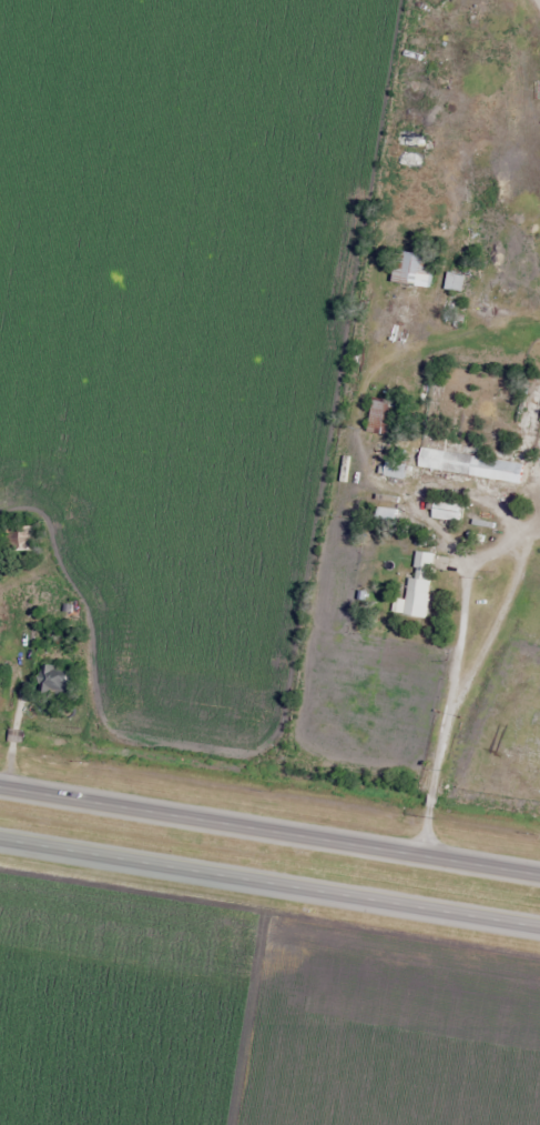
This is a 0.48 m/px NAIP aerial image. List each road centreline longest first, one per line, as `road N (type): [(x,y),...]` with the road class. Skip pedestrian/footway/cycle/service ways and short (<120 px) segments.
road 1 (trunk): [(0,838),(539,926)]
road 2 (trunk): [(539,874),(0,786)]

